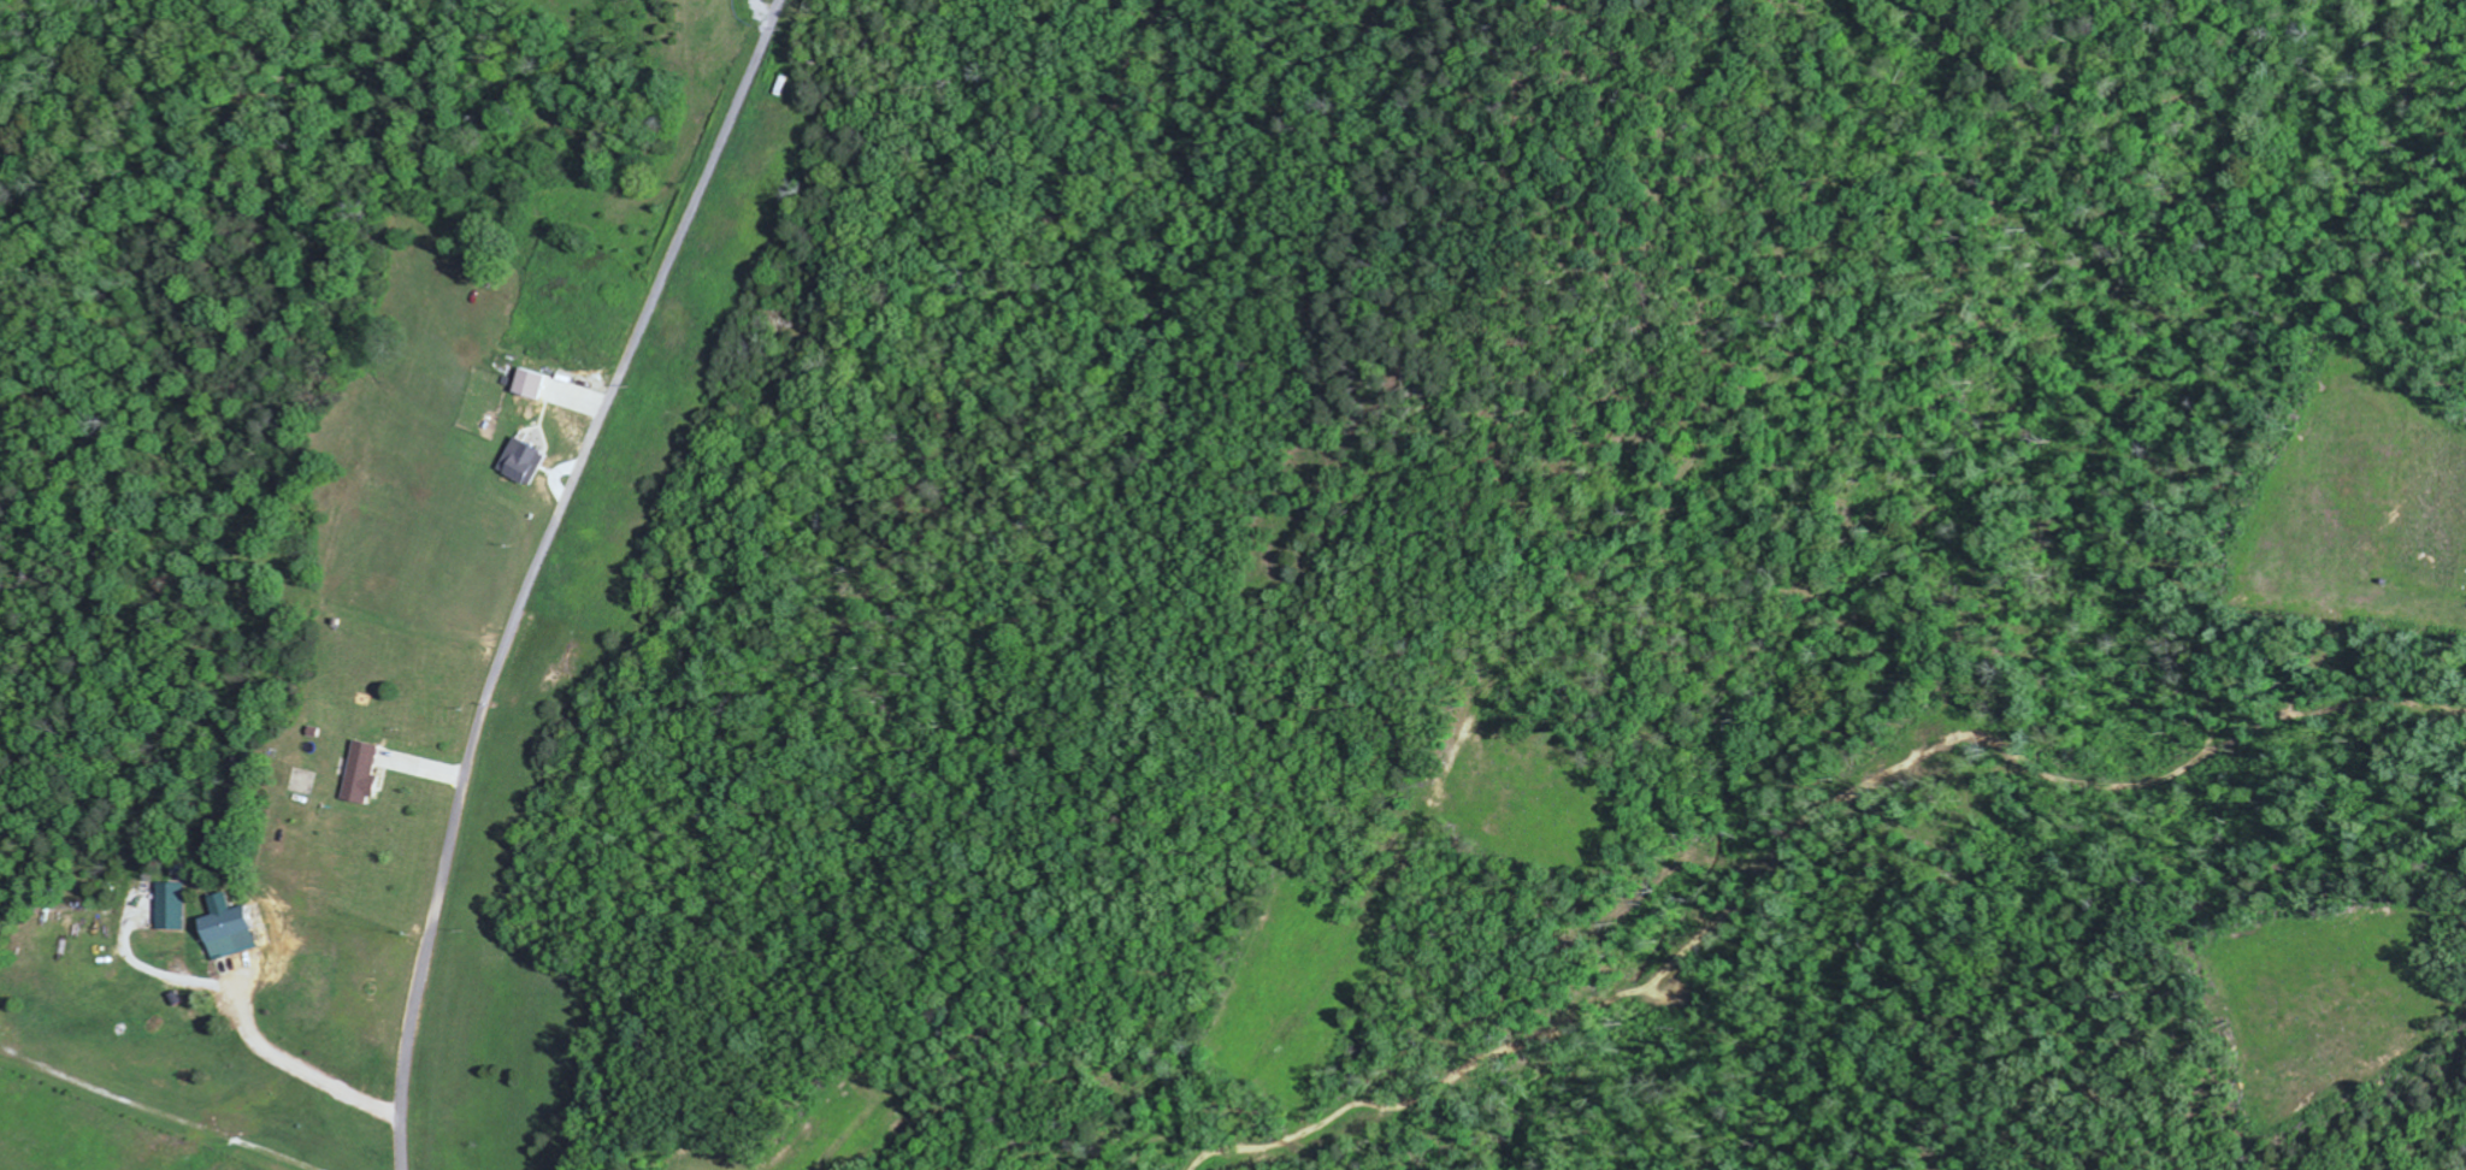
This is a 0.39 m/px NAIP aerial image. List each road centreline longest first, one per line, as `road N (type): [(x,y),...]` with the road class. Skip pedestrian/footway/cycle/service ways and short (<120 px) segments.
road 1 (residential): [(405,1169),(417,1006),(488,698),(781,0)]

